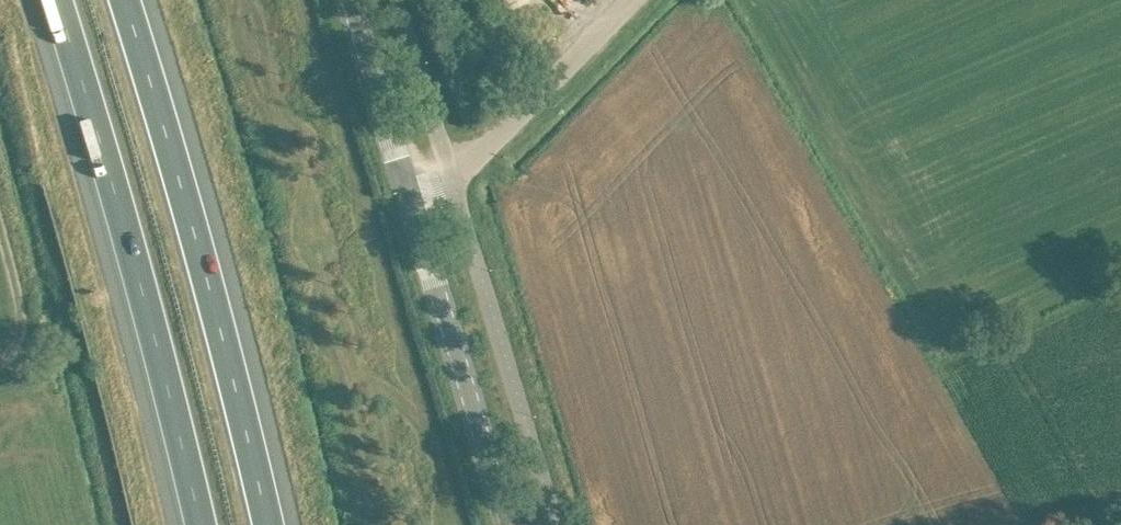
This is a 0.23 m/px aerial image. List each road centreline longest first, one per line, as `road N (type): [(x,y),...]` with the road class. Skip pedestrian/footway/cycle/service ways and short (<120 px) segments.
road 1 (motorway): [(273,524),(186,194),(124,0)]
road 2 (motorway): [(51,0),(120,220),(197,524)]
road 3 (tertiary): [(512,524),(415,203)]
road 4 (residential): [(415,203),(452,183),(638,0)]
road 5 (tertiary): [(352,0),(415,203)]
road 6 (track): [(22,364),(37,315),(0,192)]

